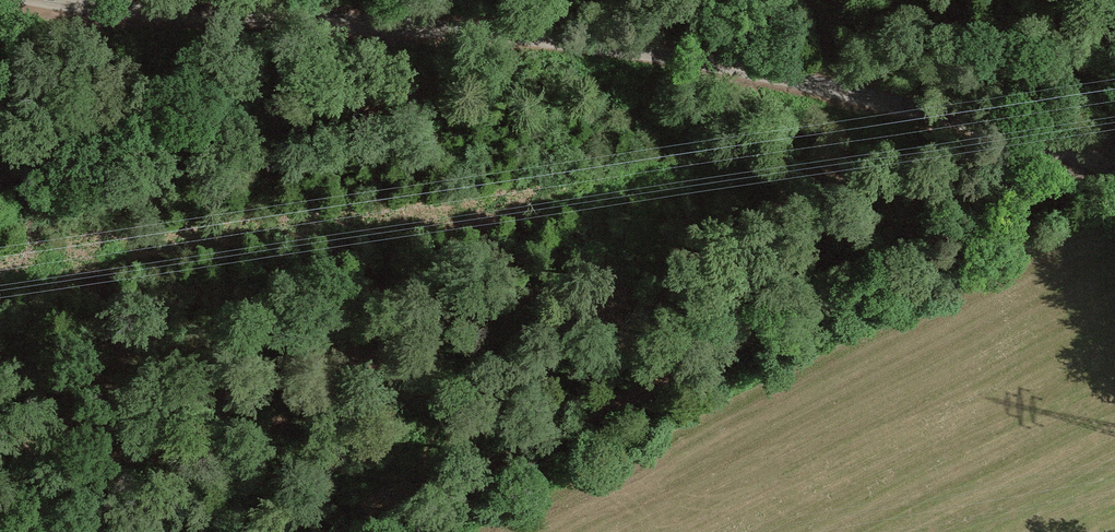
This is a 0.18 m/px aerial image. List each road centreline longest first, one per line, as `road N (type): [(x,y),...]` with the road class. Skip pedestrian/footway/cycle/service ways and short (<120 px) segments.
road 1 (unclassified): [(1114,170),(916,110),(616,47),(464,28),(107,11),(56,0)]
road 2 (track): [(1114,140),(906,261),(501,463),(426,478),(372,531)]

